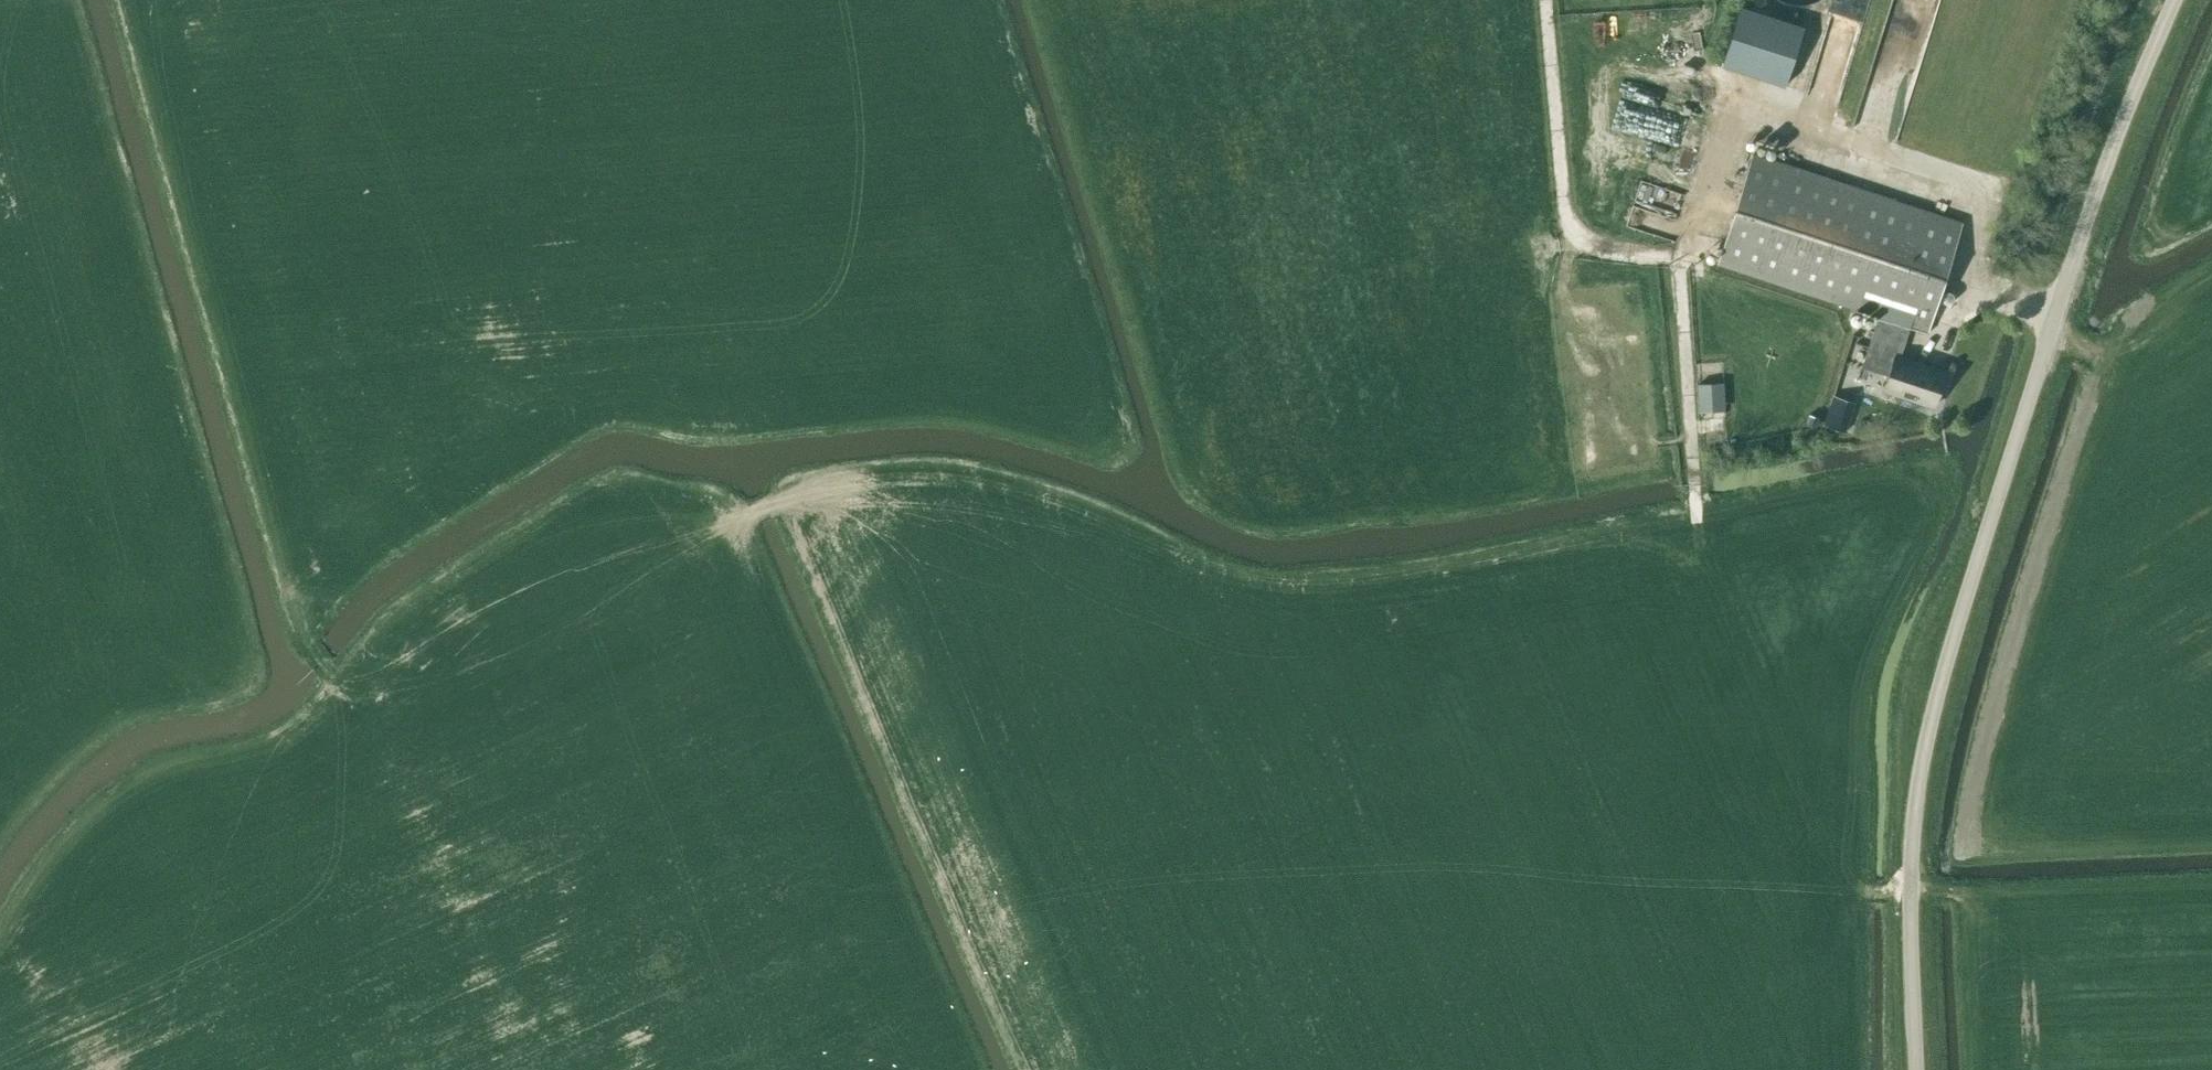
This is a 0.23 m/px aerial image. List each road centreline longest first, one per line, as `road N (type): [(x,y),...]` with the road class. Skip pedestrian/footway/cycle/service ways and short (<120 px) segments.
road 1 (unclassified): [(1919,1069),(1912,861),(1928,736),(2084,232),(2176,0)]
road 2 (track): [(1546,0),(1563,203),(1577,231),(1643,256),(1694,257)]

